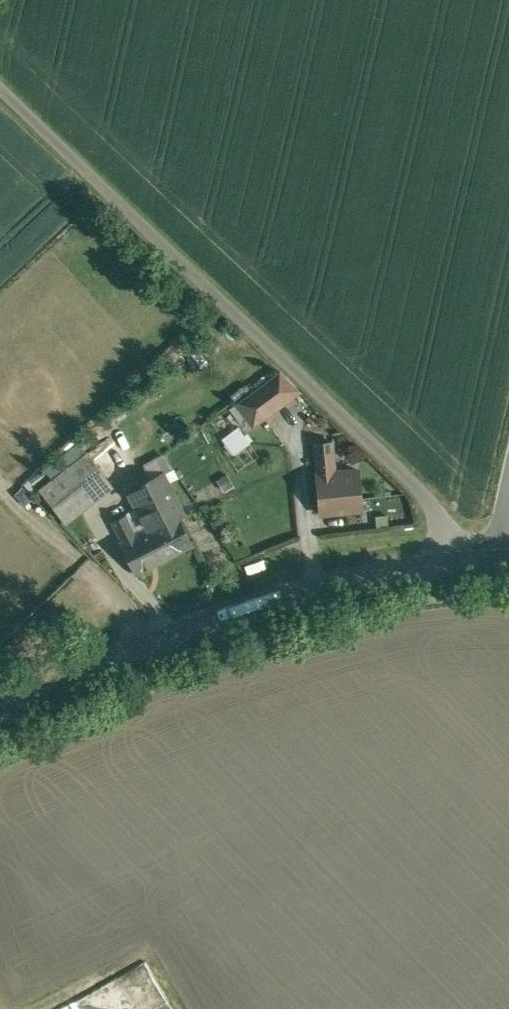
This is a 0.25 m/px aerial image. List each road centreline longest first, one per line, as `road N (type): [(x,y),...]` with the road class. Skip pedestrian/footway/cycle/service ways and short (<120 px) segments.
road 1 (residential): [(465,561),(434,503),(0,91)]
road 2 (secondary): [(465,561),(331,581),(0,700)]

